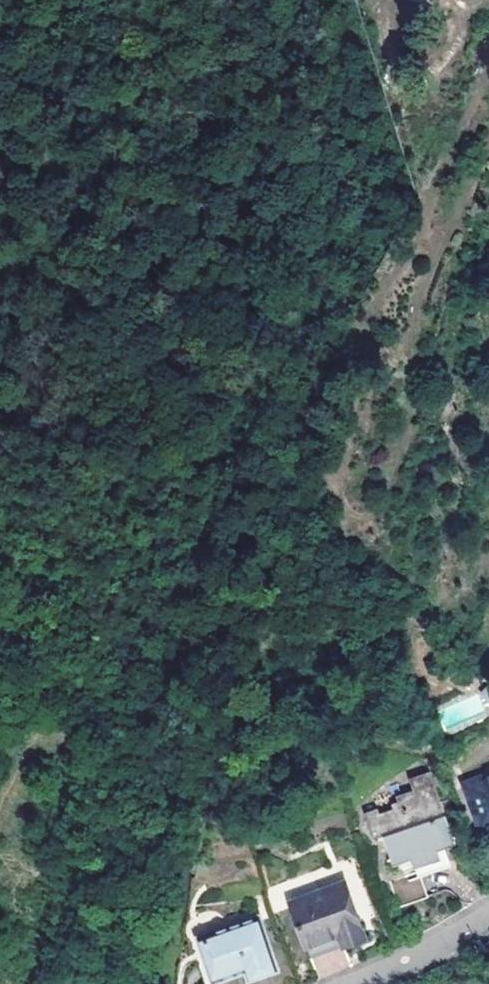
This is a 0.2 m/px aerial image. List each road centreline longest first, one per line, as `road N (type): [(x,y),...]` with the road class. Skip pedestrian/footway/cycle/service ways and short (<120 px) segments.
road 1 (residential): [(488,915),(351,983)]

